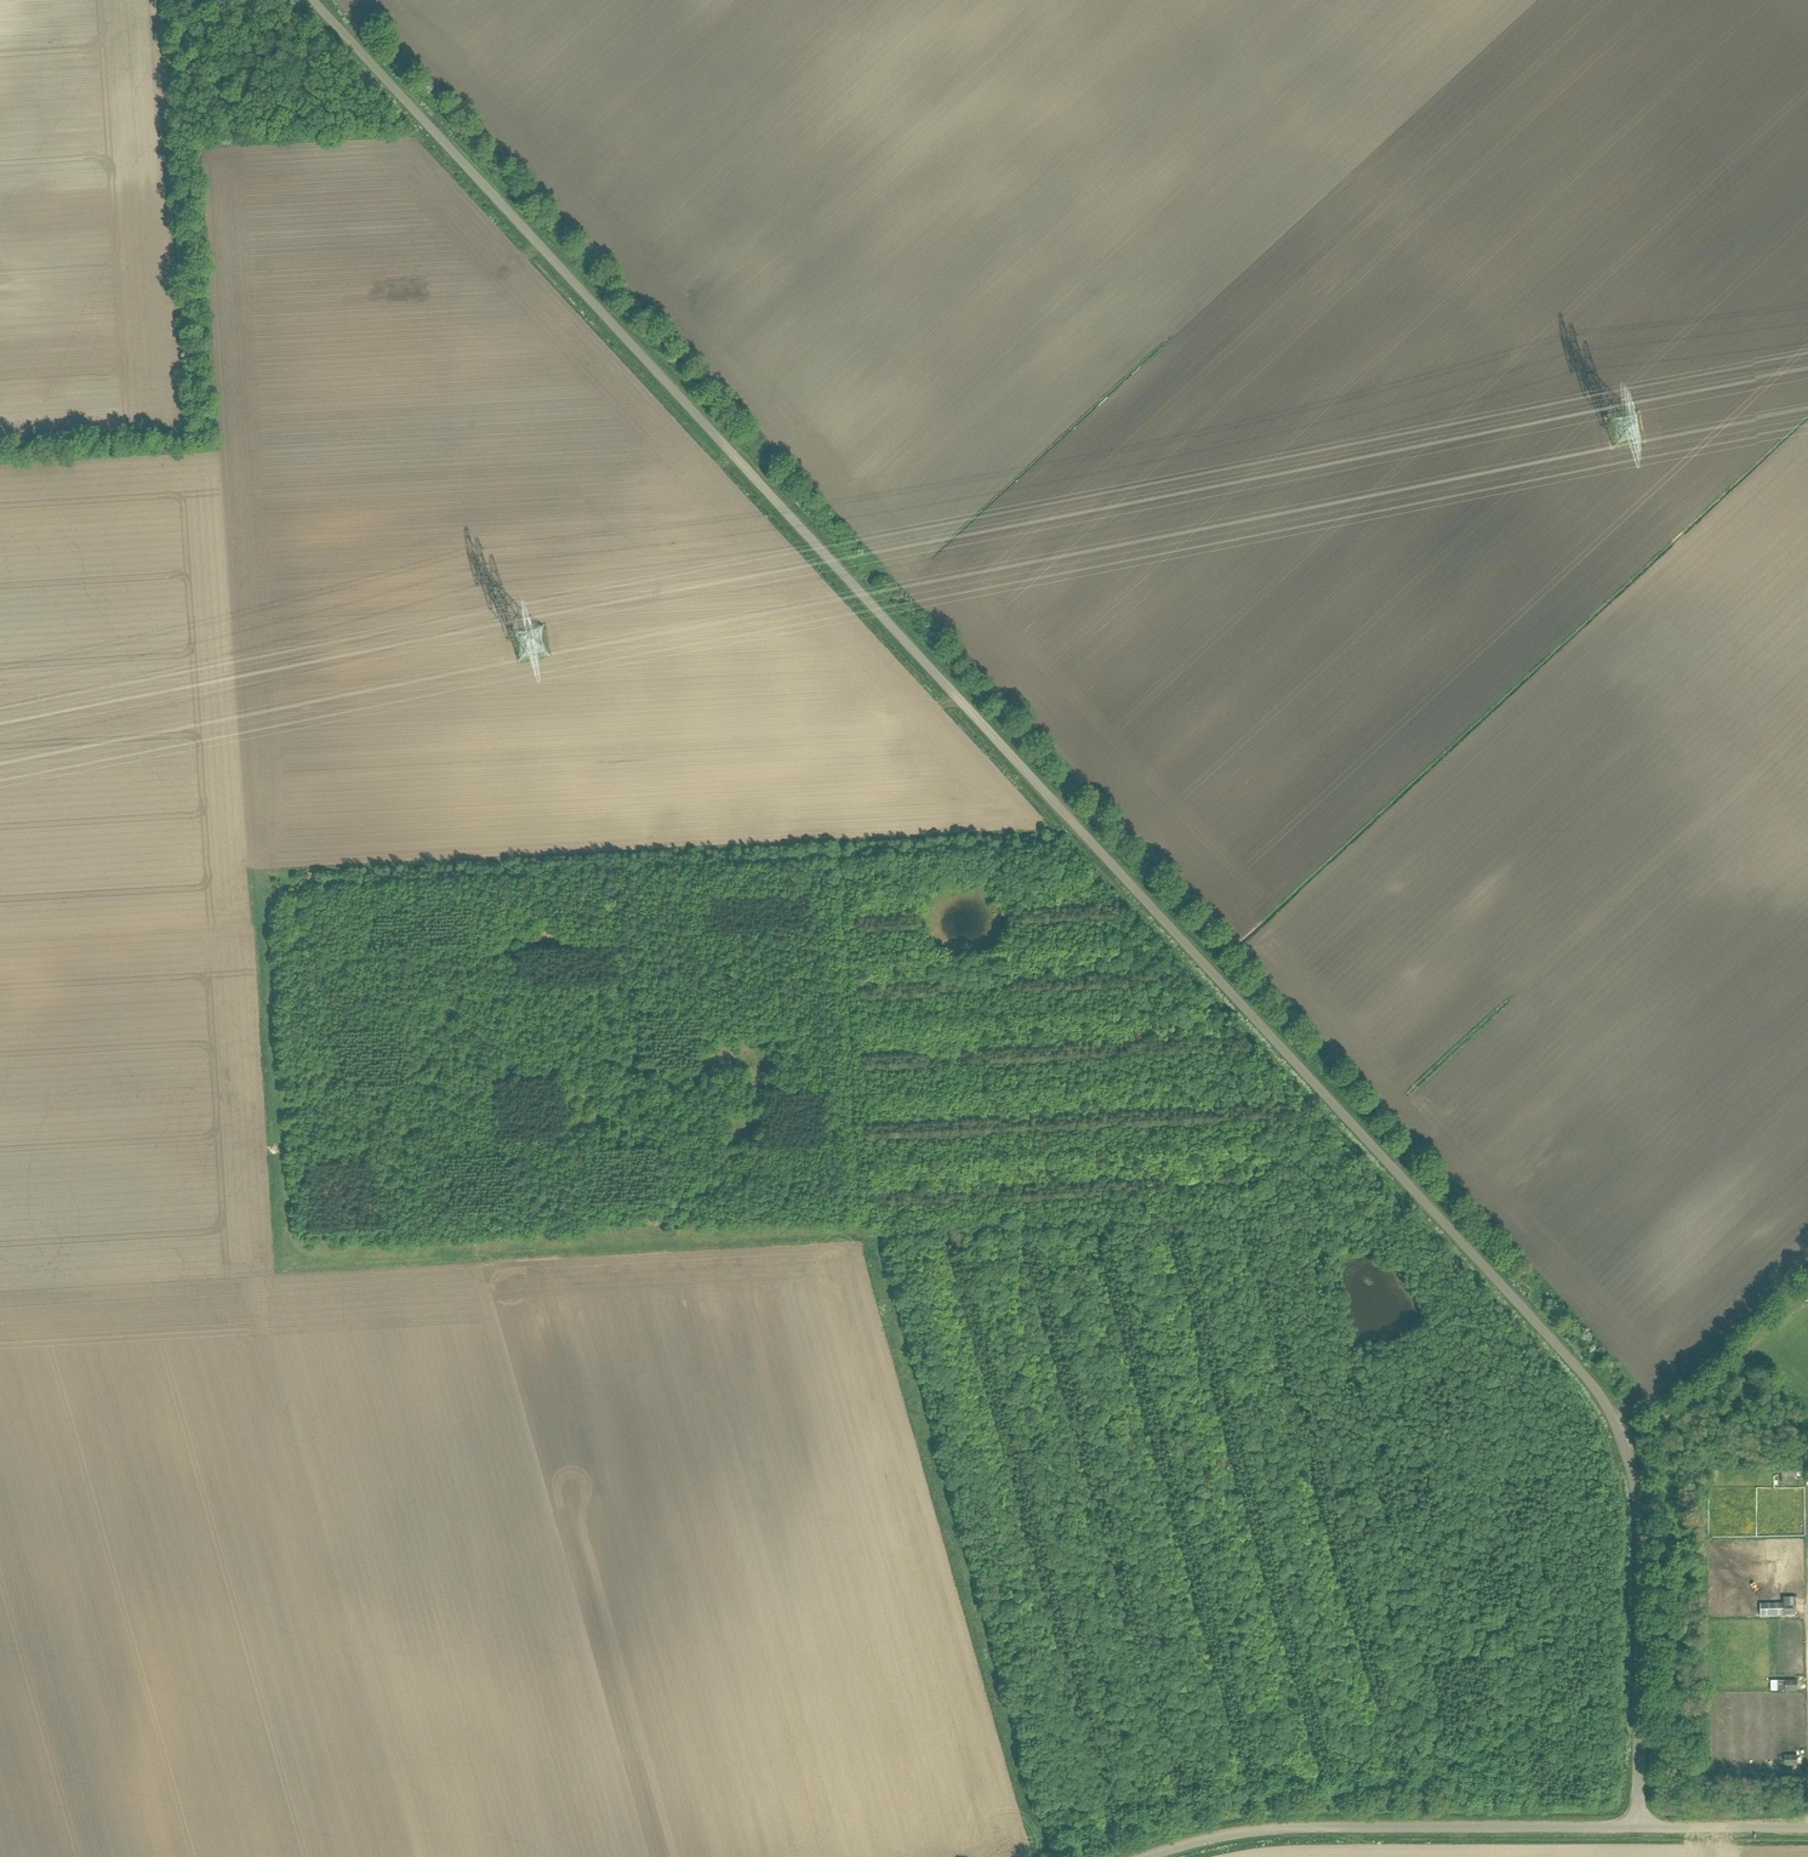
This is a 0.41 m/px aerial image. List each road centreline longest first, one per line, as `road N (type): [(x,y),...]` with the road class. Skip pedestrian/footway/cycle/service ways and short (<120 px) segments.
road 1 (unclassified): [(1638,1827),(1637,1503),(1626,1449),(1584,1375),(313,0)]
road 2 (unclassified): [(1146,1856),(1254,1830),(1638,1827)]
road 3 (unclassified): [(1807,1826),(1638,1827)]

